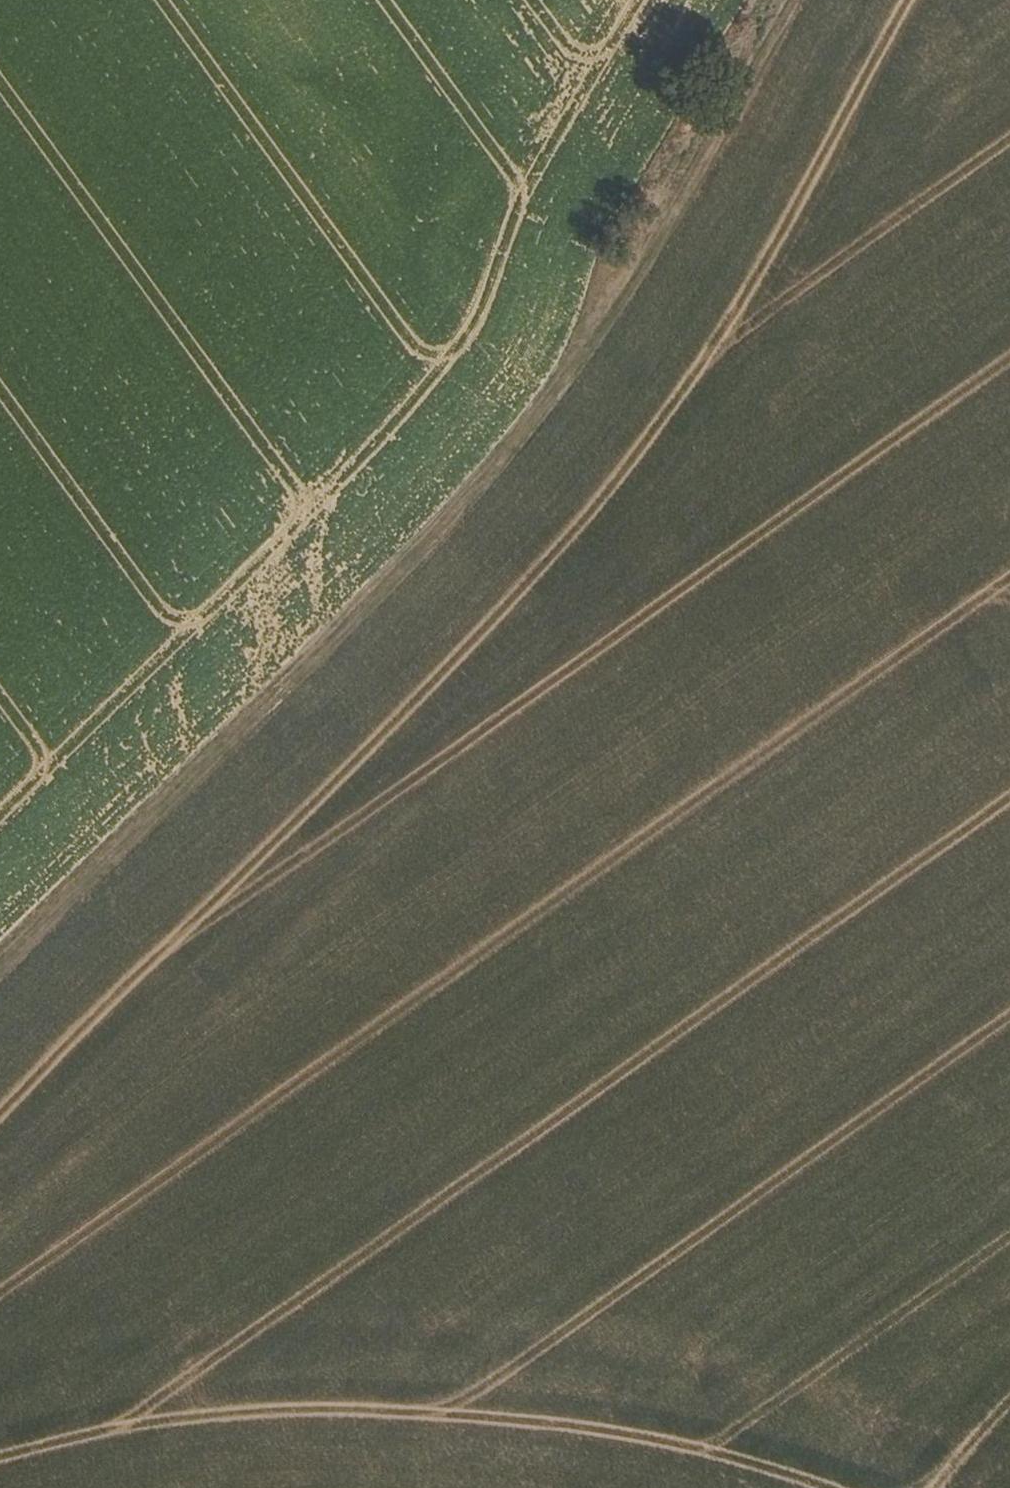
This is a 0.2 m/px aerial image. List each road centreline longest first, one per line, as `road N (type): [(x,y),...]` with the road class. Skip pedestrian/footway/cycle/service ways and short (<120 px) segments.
road 1 (track): [(0,965),(274,696),(584,363),(798,0)]

